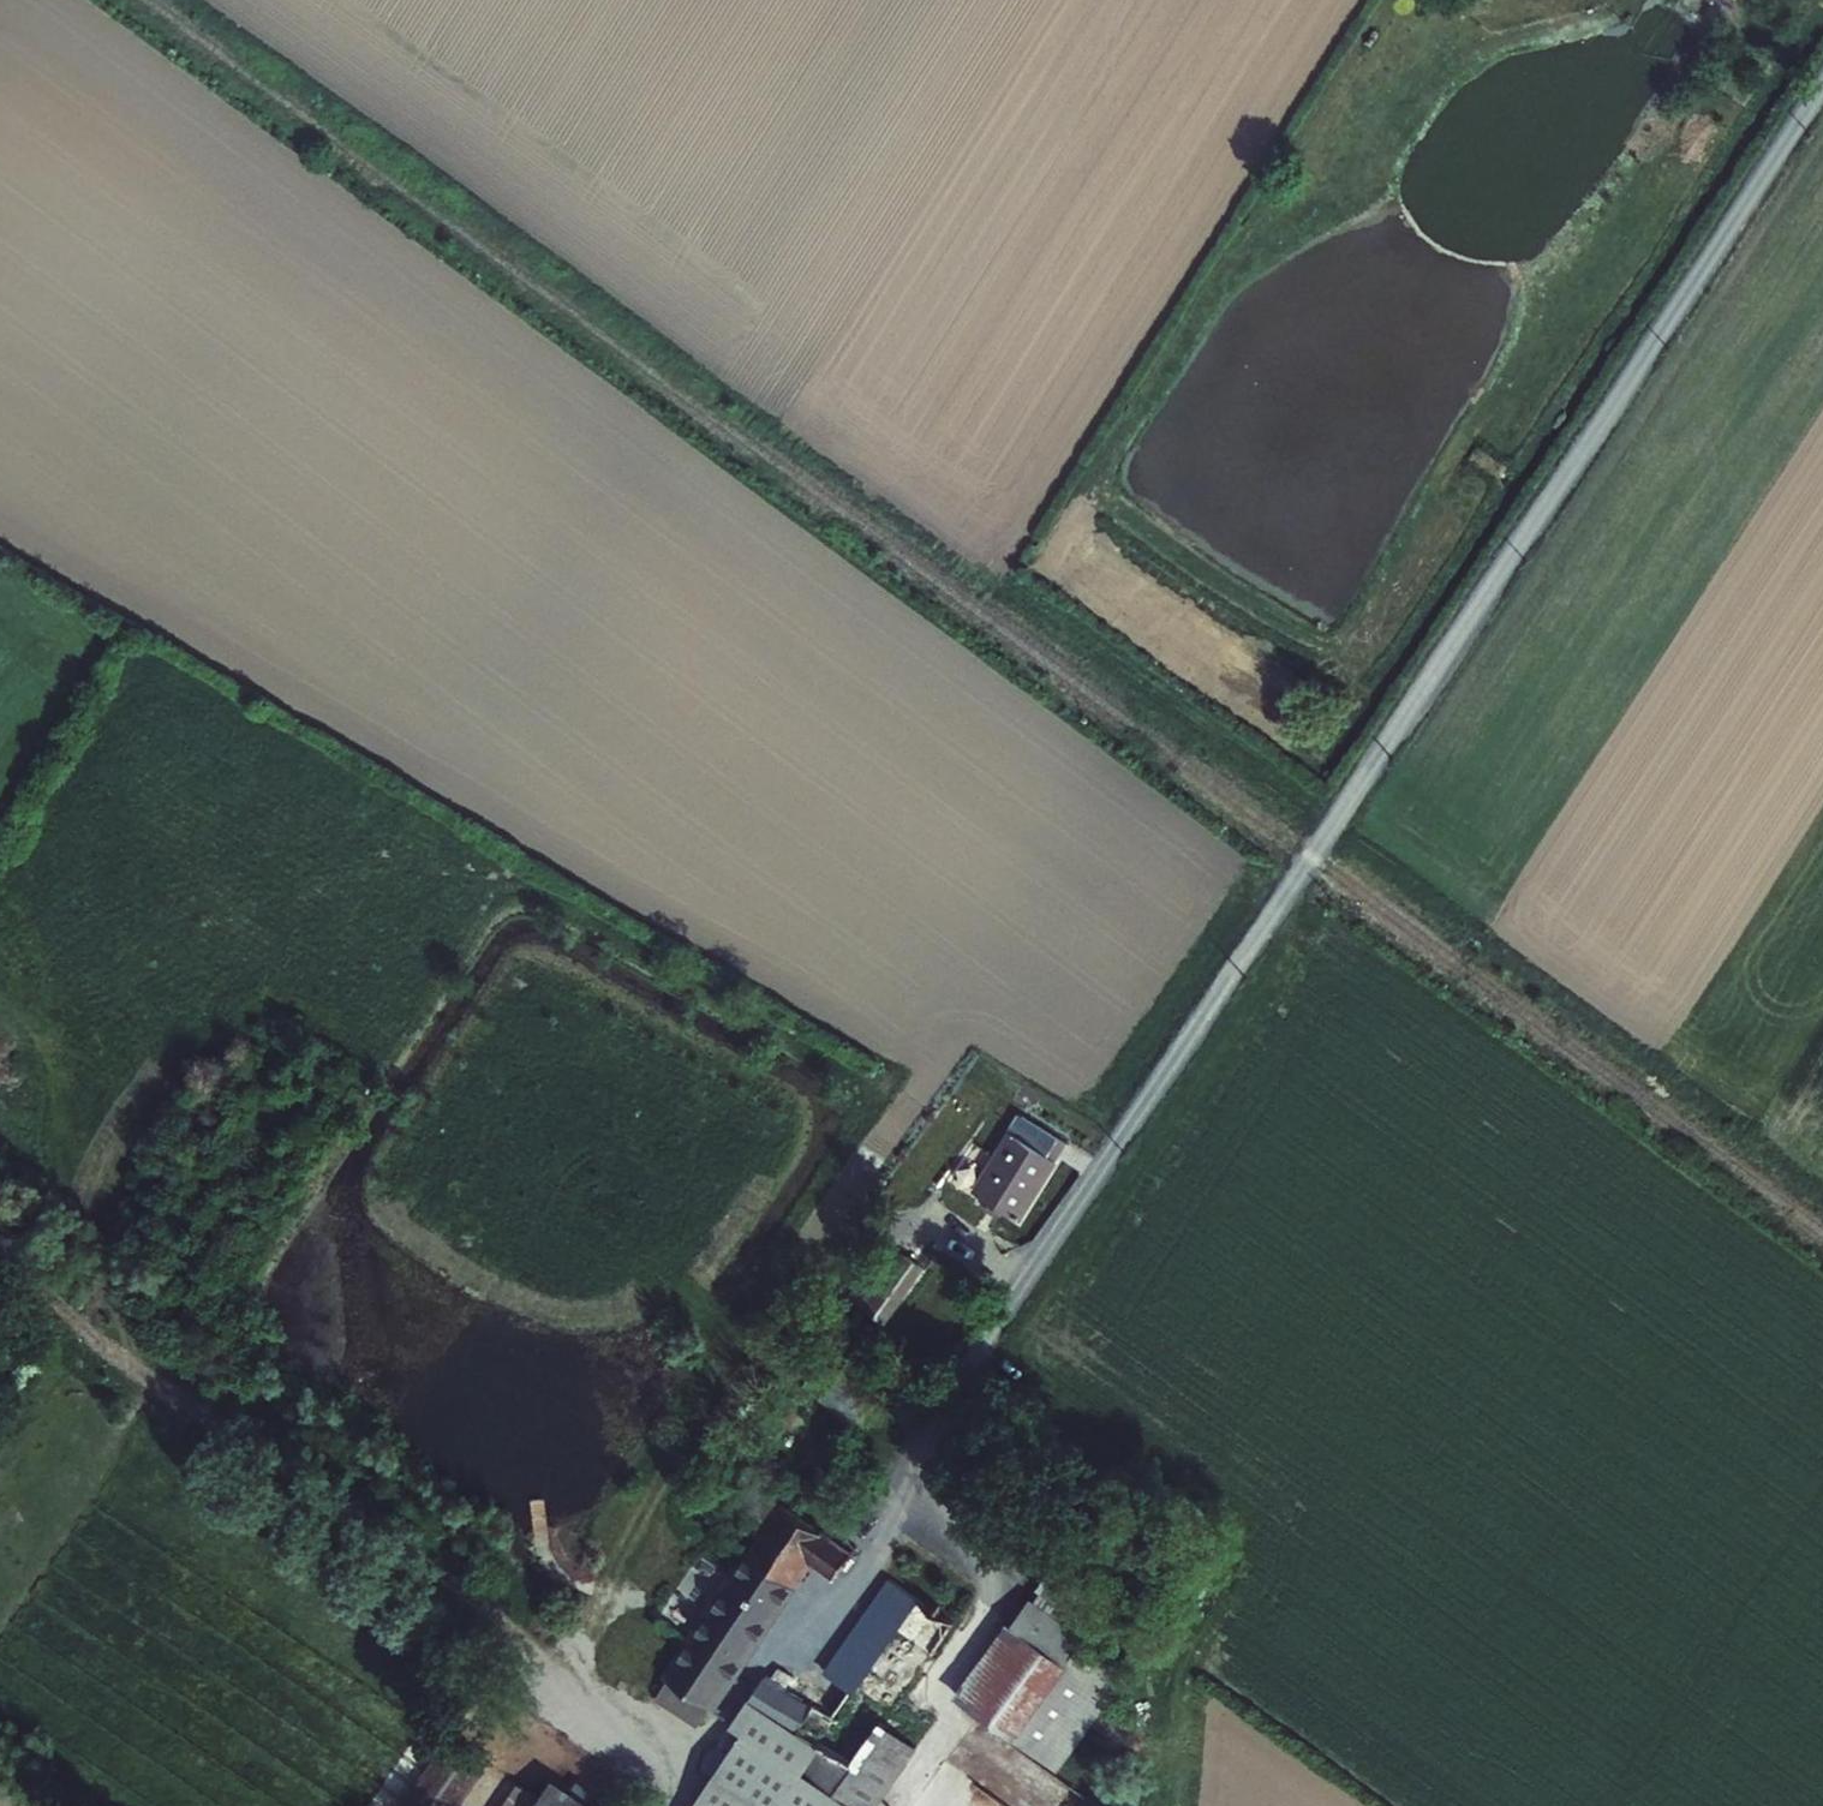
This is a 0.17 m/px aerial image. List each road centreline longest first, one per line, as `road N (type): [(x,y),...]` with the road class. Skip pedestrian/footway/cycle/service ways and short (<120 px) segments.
road 1 (track): [(1033,1298),(926,1226),(874,1225),(813,1269),(587,1664),(107,1334),(0,1237)]

